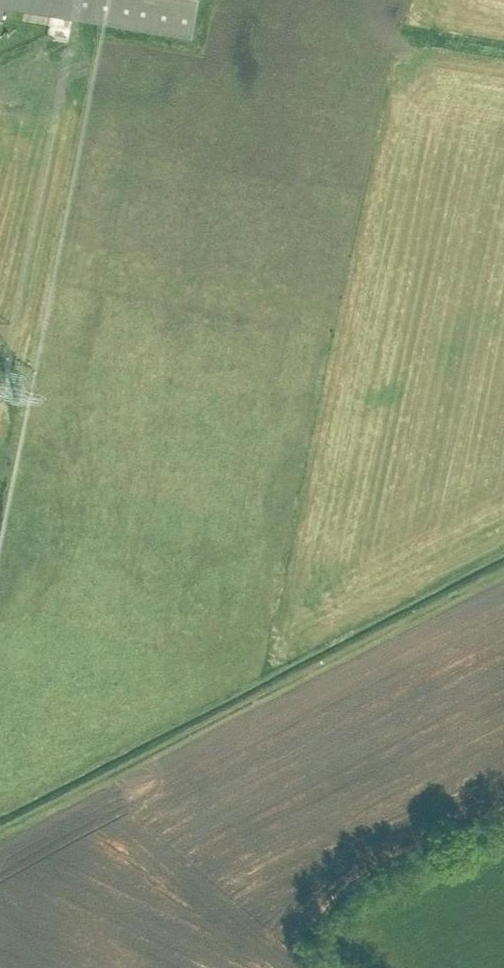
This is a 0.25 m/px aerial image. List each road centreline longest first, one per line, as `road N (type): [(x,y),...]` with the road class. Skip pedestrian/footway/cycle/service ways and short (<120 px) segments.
road 1 (track): [(0,830),(503,575)]

